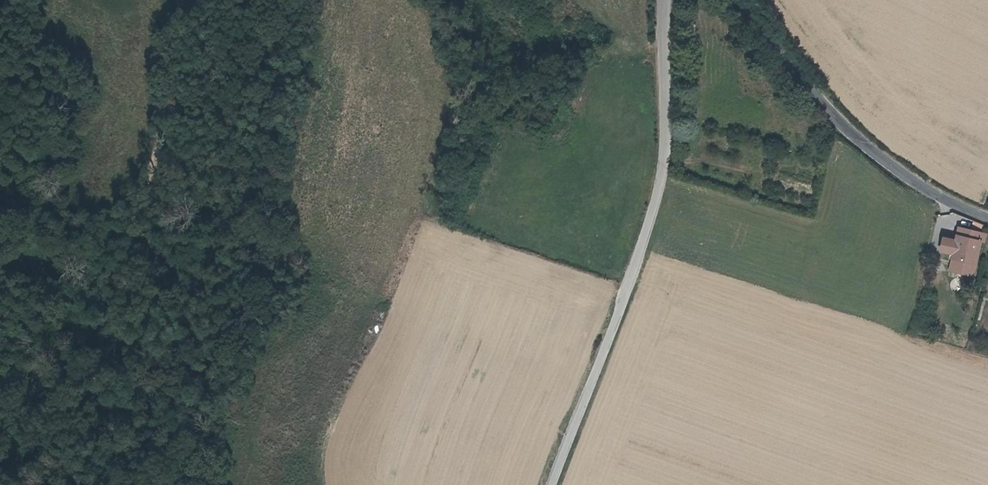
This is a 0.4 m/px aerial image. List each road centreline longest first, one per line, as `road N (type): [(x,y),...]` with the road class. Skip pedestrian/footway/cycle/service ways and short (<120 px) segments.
road 1 (residential): [(549,484),(636,284),(666,175),(667,0)]
road 2 (tertiary): [(733,0),(825,111),(881,160),(987,214)]

